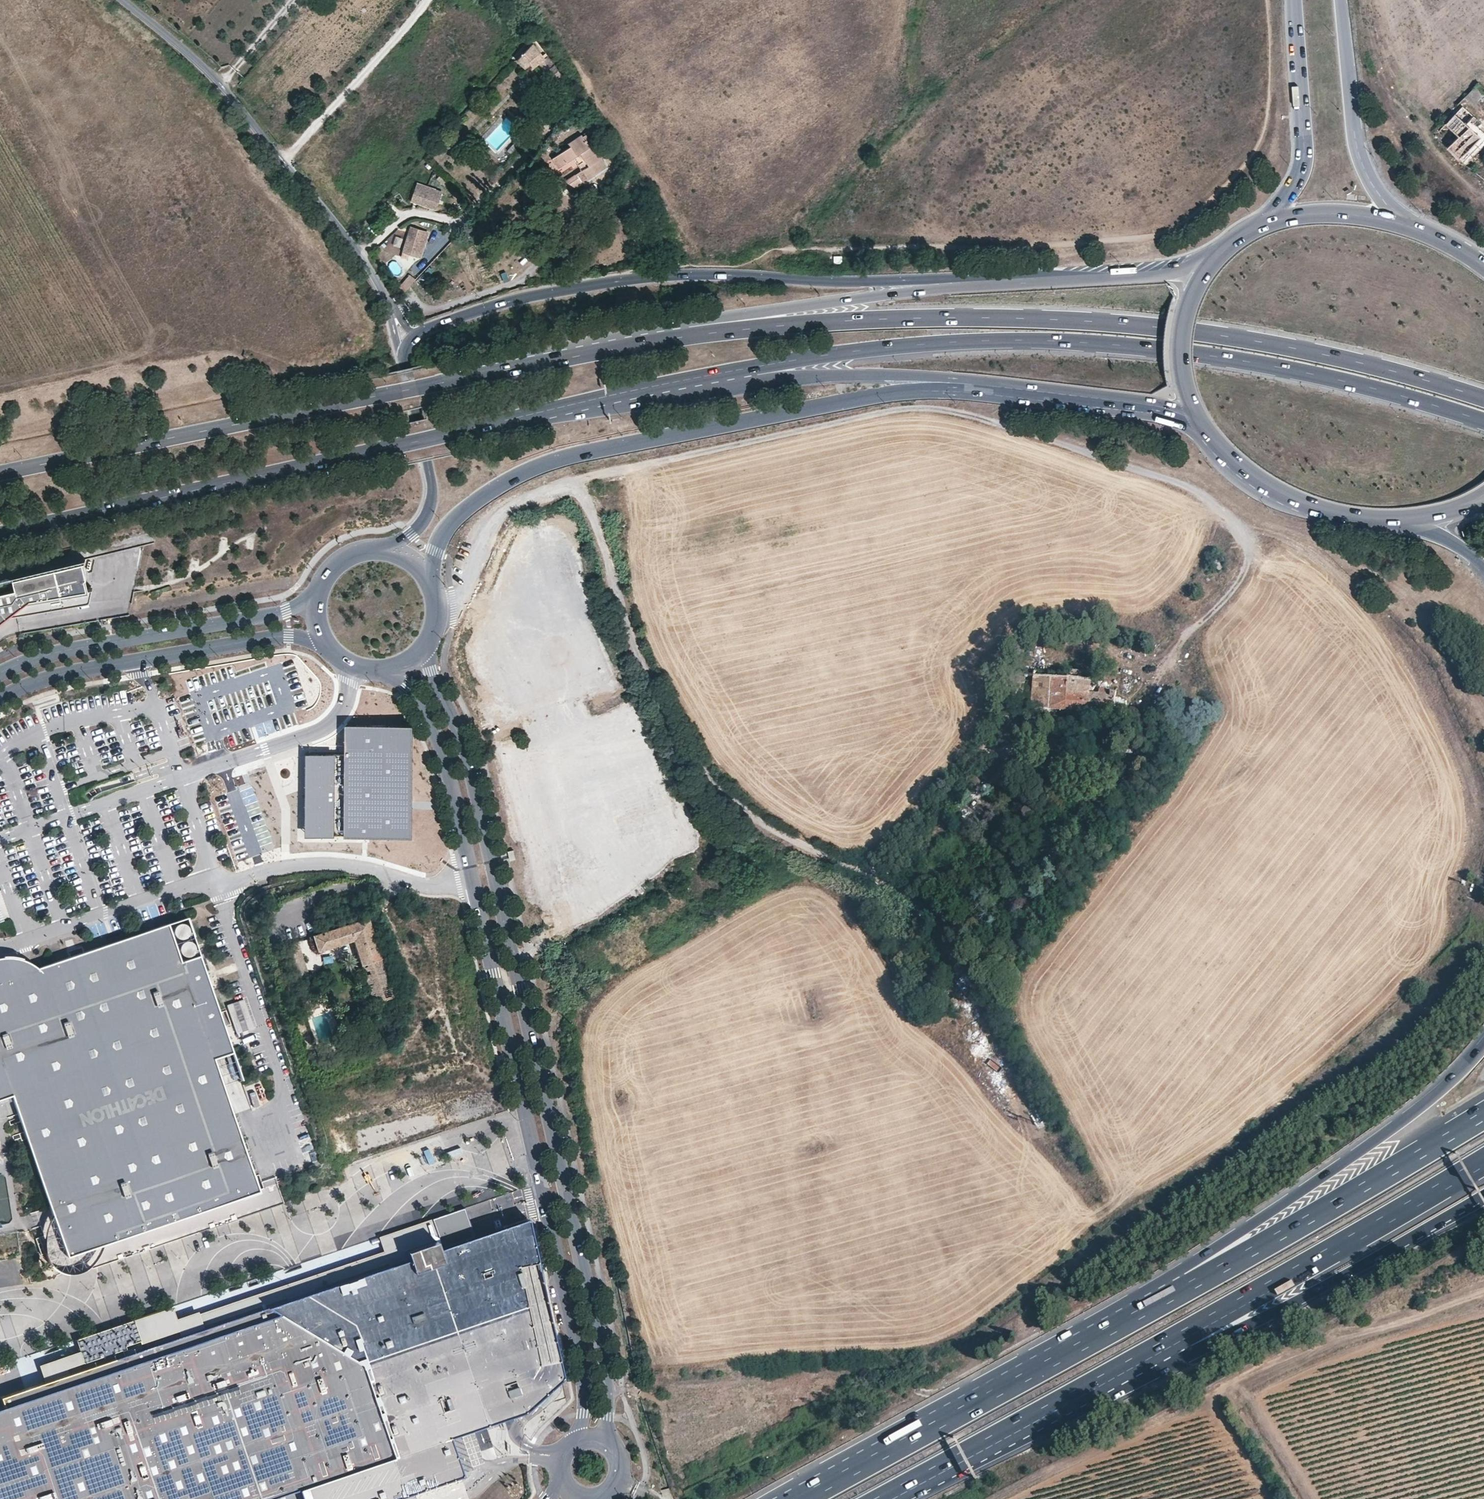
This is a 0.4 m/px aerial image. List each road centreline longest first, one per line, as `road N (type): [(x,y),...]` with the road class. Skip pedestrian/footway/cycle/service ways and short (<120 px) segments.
road 1 (residential): [(437,608),(464,595),(476,548),(500,511),(550,489),(574,489),(591,507),(666,728),(728,796),(785,834),(940,903),(1059,1126)]
road 2 (secondary): [(610,1446),(604,1367),(474,780),(426,645)]
road 3 (secondary): [(384,670),(428,715),(452,784),(582,1375),(584,1412),(566,1452)]
road 4 (trunk): [(1483,399),(1334,356),(1137,325),(918,317),(681,336)]
road 5 (primary): [(0,533),(744,369)]
road 6 (trunk): [(744,369),(924,342),(1129,348),(1336,381),(1483,422)]
road 7 (primary): [(681,336),(0,473)]
road 8 (secondary): [(432,585),(448,525),(524,469),(566,454),(877,395),(1009,388)]
road 9 (secondary): [(1040,279),(727,272),(625,279),(416,333)]
road 10 (track): [(1483,1290),(1299,1347),(1002,1498)]
road 11 (motorway): [(1180,1291),(801,1498)]
road 12 (residential): [(127,0),(214,74),(349,239),(393,311)]
road 13 (motorway): [(1483,1041),(1403,1119),(1215,1247),(1180,1291)]
road 14 (primary): [(1040,279),(705,320),(681,336)]
road 15 (motorway): [(1175,1340),(1483,1160)]
road 16 (motorway): [(1483,1115),(1180,1291)]
road 17 (motorway): [(1175,1340),(1229,1335),(1483,1194)]
road 18 (tertiary): [(0,698),(72,670),(268,637),(326,644)]
road 19 (motorway): [(885,1498),(1175,1340)]
road 20 (tertiary): [(317,595),(288,610),(72,648),(0,672)]
road 21 (primary): [(744,369),(773,377),(963,377),(1009,388)]
road 22 (secondary): [(1400,221),(1364,171),(1340,0)]
road 23 (secondary): [(1297,0),(1305,164),(1267,222)]
road 24 (secondary): [(405,354),(431,505),(412,534),(381,549)]
road 25 (secondary): [(1204,425),(1276,491),(1345,517),(1395,521)]
road 26 (track): [(286,162),(425,0)]
road 27 (secondary): [(1009,388),(1155,405),(1204,425)]
road 28 (secondary): [(1213,259),(1191,294),(1179,338),(1183,380),(1204,425)]
road 29 (primary): [(1213,259),(1162,274),(1040,279)]
road 30 (secondary): [(1400,221),(1345,210),(1267,222)]

